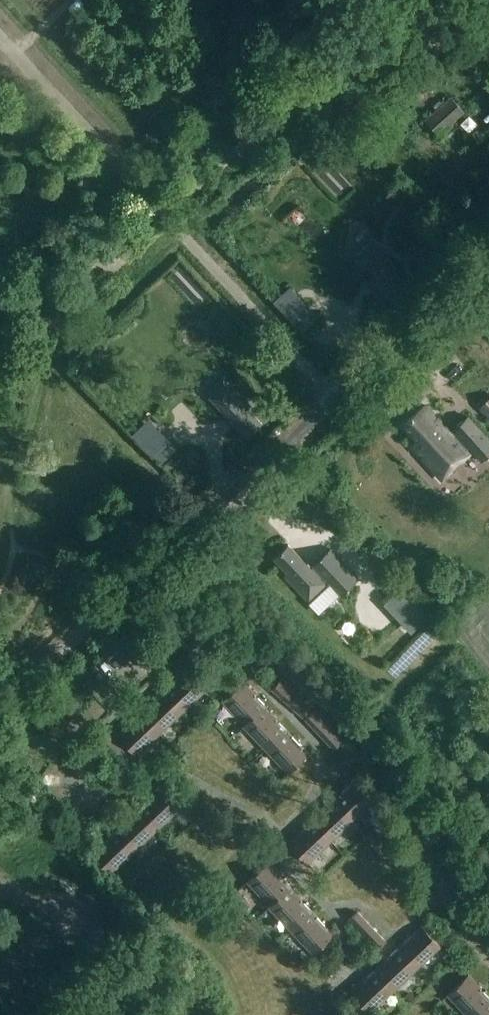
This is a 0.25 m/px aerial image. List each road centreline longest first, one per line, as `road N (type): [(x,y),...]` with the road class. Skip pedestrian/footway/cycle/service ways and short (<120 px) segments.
road 1 (unclassified): [(0,35),(338,397)]
road 2 (track): [(488,954),(438,879),(388,766),(357,729),(291,671),(255,652),(178,632)]
road 3 (residential): [(127,589),(338,397)]
road 4 (residential): [(338,397),(488,262)]
road 5 (residential): [(0,707),(127,589)]

